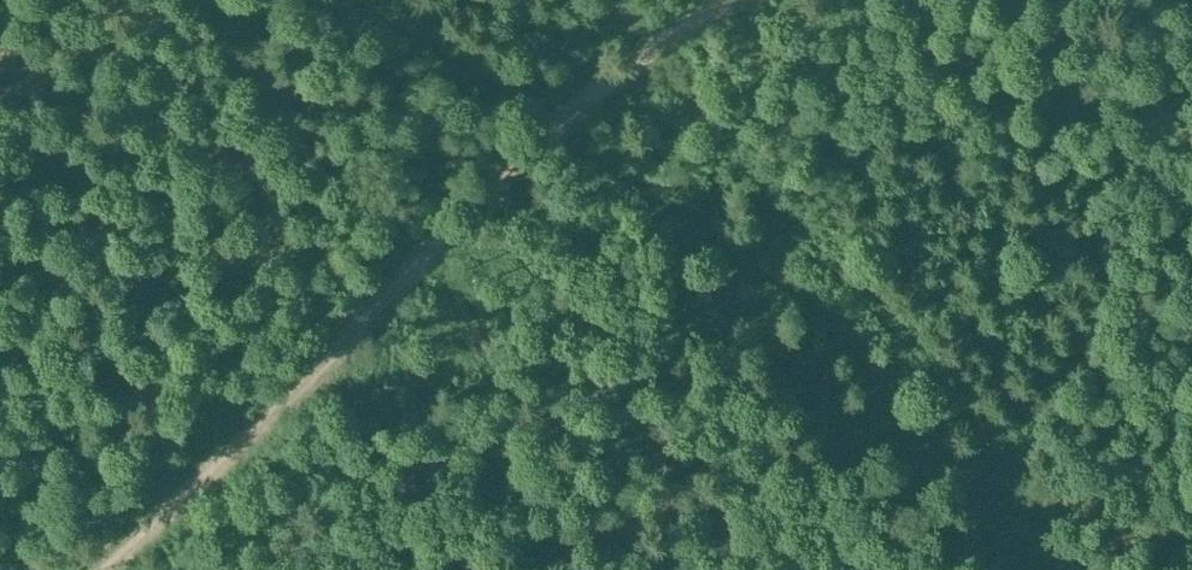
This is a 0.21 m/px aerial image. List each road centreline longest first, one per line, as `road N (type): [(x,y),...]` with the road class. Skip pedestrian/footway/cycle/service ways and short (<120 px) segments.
road 1 (track): [(1057,569),(828,314),(558,121),(363,0)]
road 2 (track): [(103,569),(589,92),(724,0)]

